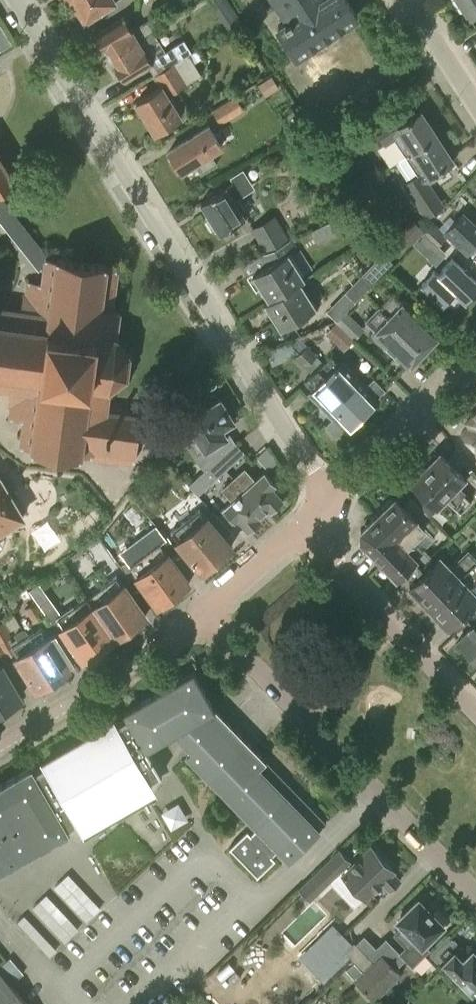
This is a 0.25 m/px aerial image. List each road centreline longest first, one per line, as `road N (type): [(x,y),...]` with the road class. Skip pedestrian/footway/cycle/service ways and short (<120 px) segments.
road 1 (residential): [(332,497),(16,0)]
road 2 (residential): [(201,610),(475,895)]
road 3 (residential): [(475,705),(303,522)]
road 4 (residential): [(201,610),(0,745)]
road 5 (residential): [(332,497),(475,345)]
road 6 (residential): [(201,610),(303,522)]
road 7 (residential): [(475,107),(407,0)]

